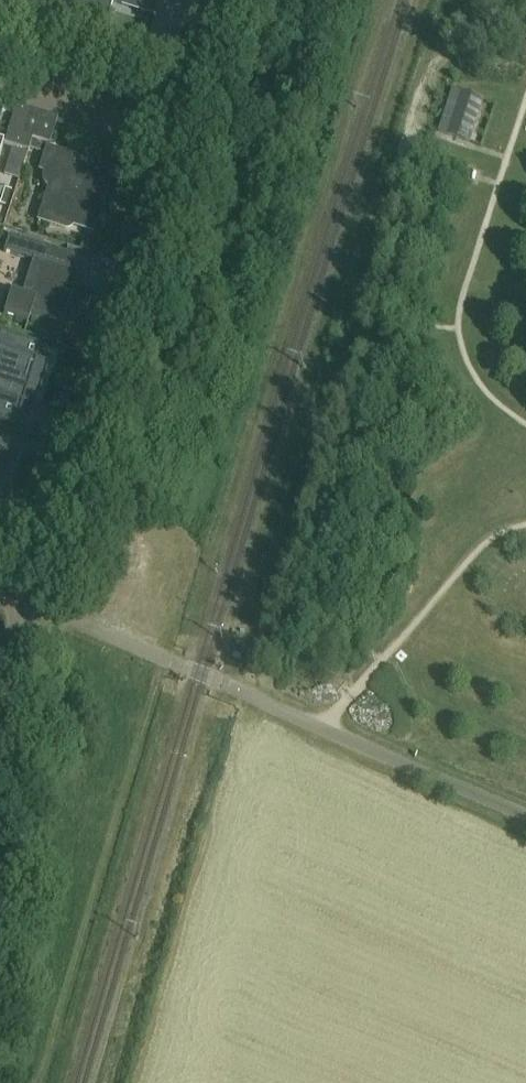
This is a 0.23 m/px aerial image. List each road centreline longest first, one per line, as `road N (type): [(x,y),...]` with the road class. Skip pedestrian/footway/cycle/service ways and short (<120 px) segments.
road 1 (unclassified): [(525,815),(28,599)]
road 2 (unclassified): [(28,599),(181,123)]
road 3 (residential): [(181,123),(0,73)]
road 4 (unclassified): [(181,123),(221,0)]

